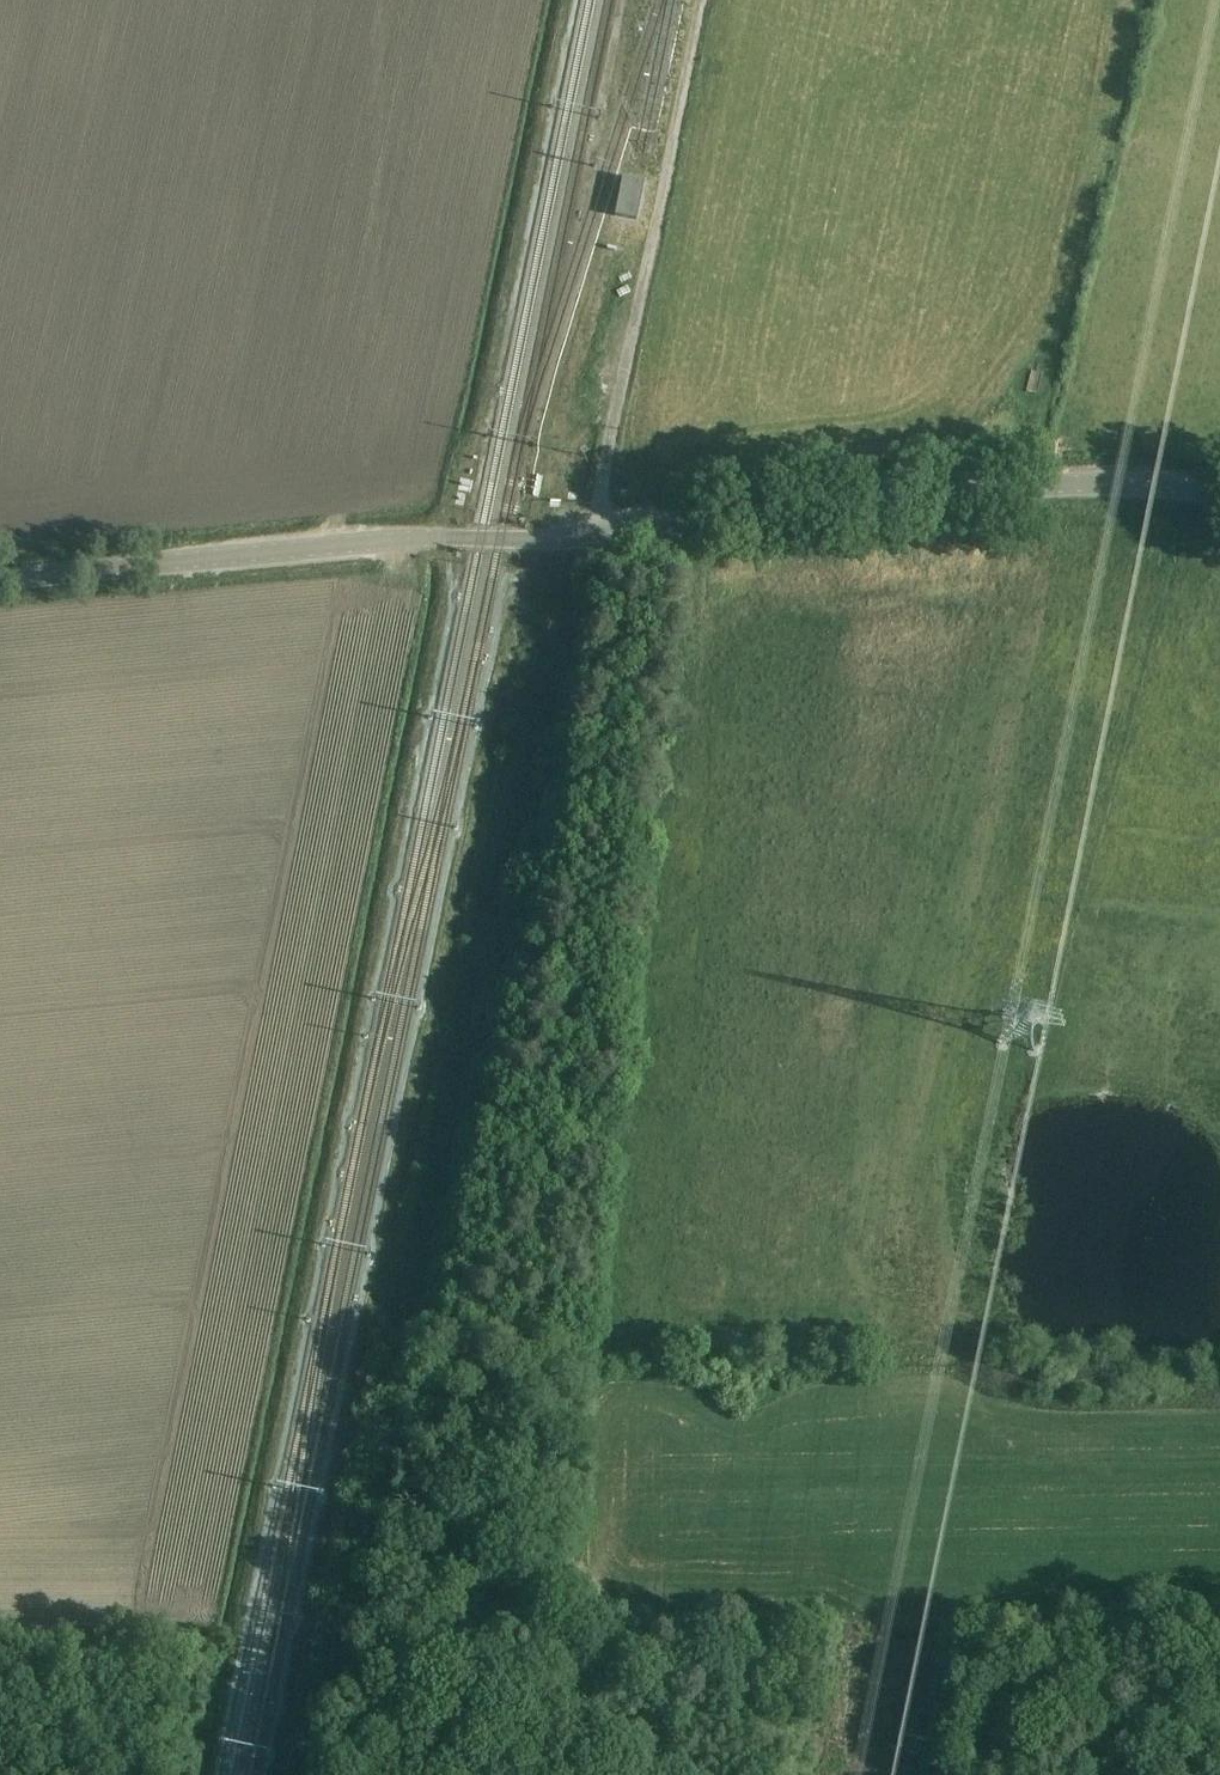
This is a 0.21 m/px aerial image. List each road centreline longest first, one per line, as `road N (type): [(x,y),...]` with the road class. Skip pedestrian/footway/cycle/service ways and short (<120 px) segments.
road 1 (tertiary): [(1219,491),(1175,480),(1059,485),(594,535),(411,540),(0,580)]

